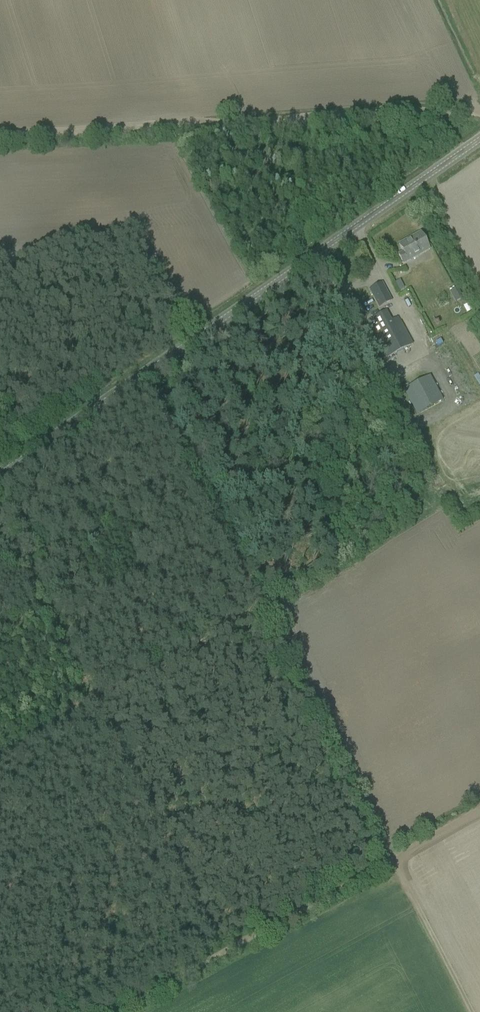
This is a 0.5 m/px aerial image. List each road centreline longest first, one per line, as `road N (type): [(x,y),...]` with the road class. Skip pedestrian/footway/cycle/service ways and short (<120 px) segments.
road 1 (tertiary): [(0,474),(479,139)]
road 2 (track): [(479,113),(0,140)]
road 3 (track): [(391,861),(113,1011)]
road 4 (track): [(391,861),(470,1011)]

